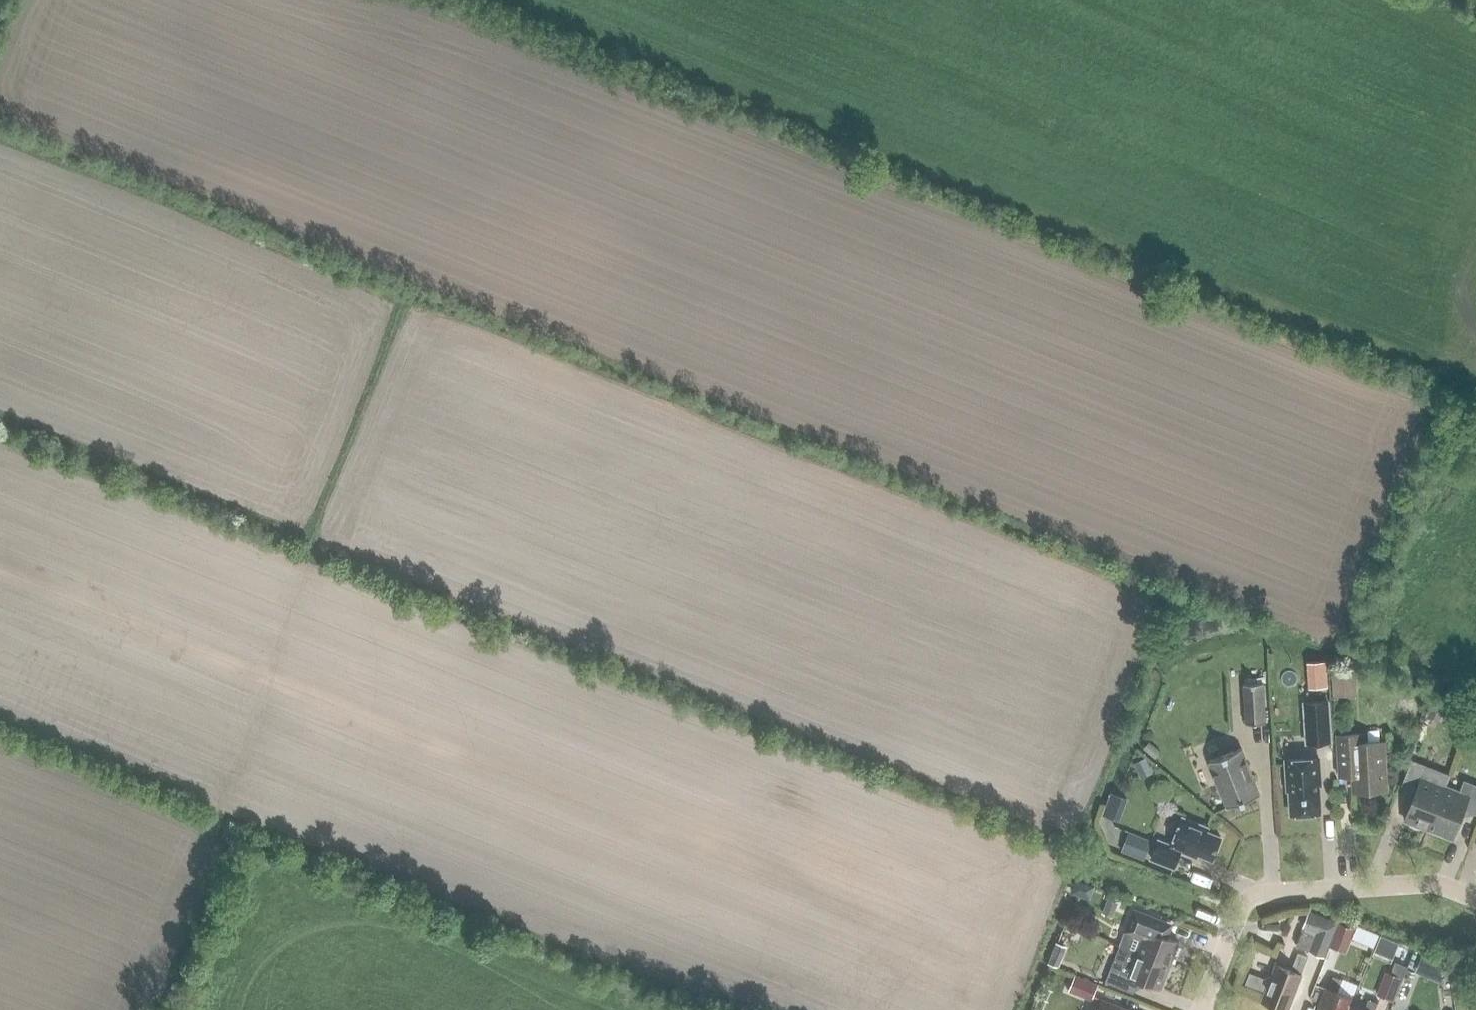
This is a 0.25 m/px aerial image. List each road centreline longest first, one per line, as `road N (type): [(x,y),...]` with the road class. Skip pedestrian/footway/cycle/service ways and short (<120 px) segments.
road 1 (residential): [(1204,1009),(1233,926),(1245,905),(1267,894),(1433,884),(1475,901)]

